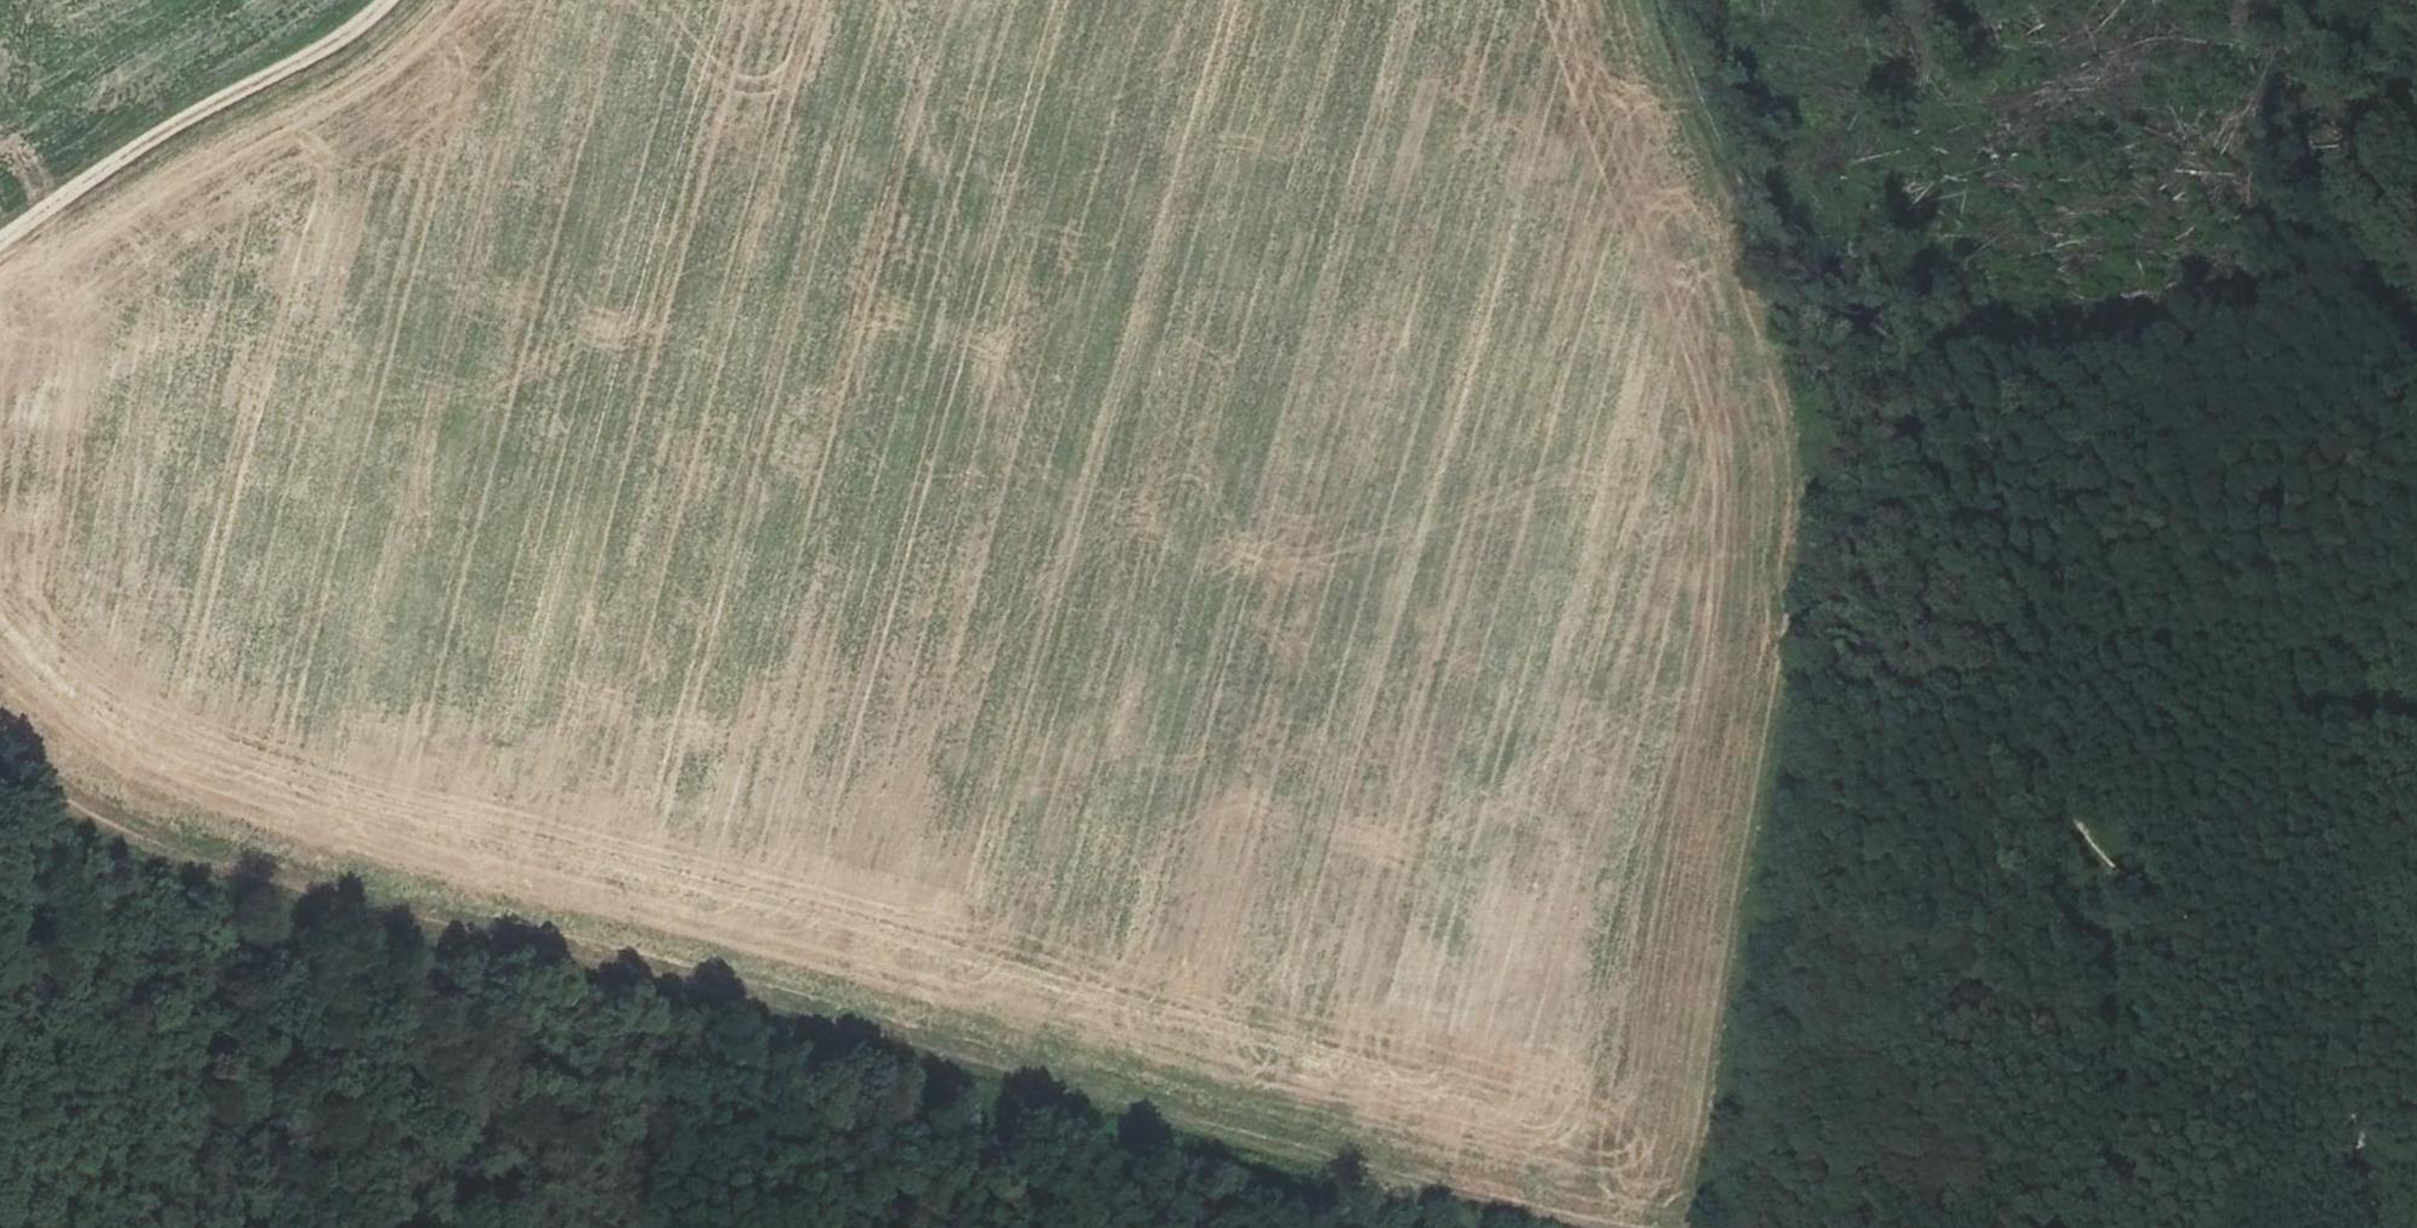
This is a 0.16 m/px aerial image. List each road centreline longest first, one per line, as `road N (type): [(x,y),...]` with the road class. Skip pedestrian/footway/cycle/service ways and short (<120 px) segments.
road 1 (track): [(1674,0),(1694,93),(1785,265),(1827,370),(1962,579),(2086,835),(2131,887),(2198,920),(2271,976),(2337,1049),(2384,1227)]
road 2 (track): [(0,243),(146,141),(368,26),(393,0)]

